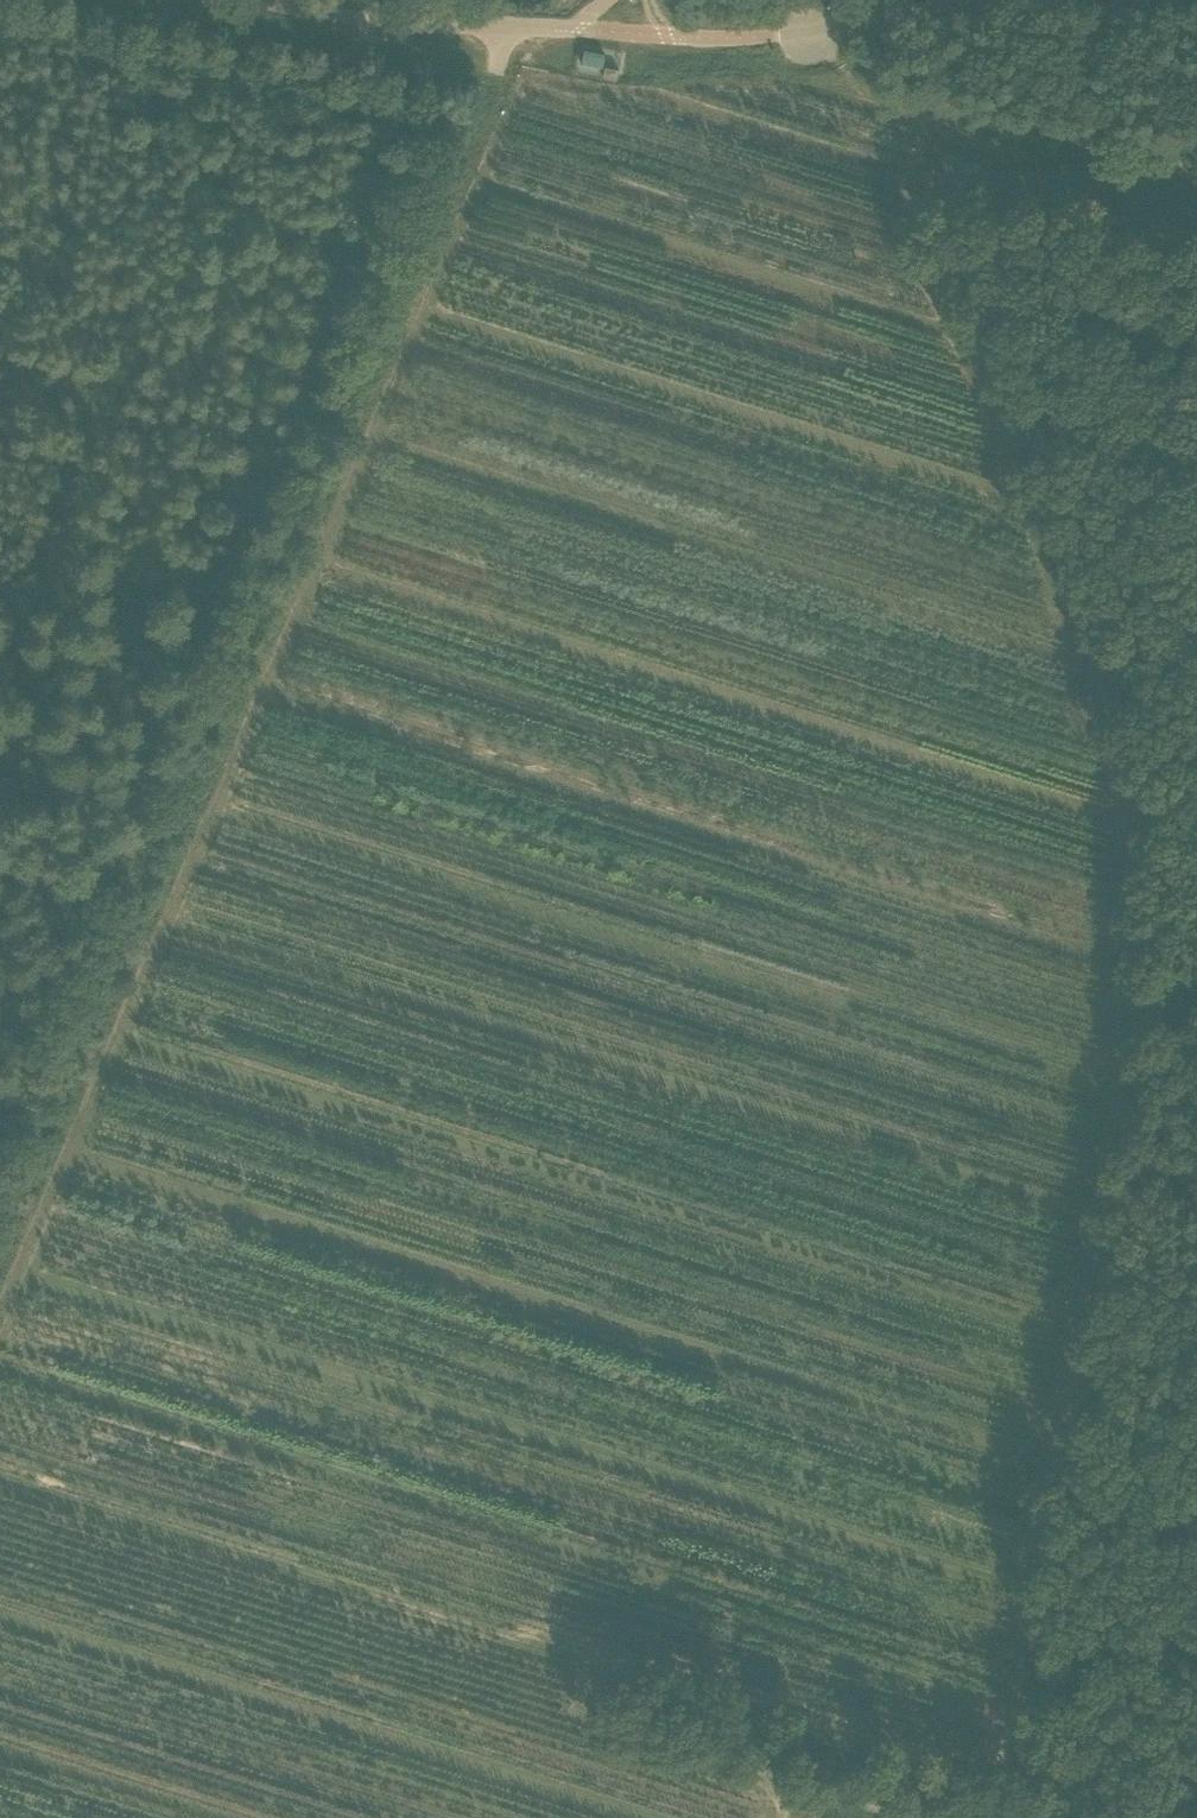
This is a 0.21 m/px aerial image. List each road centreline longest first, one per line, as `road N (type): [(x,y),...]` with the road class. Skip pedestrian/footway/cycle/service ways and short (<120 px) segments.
road 1 (track): [(1047,1817),(996,1773),(950,1752),(825,1723),(617,1657),(551,1650),(0,1474)]
road 2 (unclassified): [(236,0),(590,31),(786,38),(963,3),(1028,0)]

